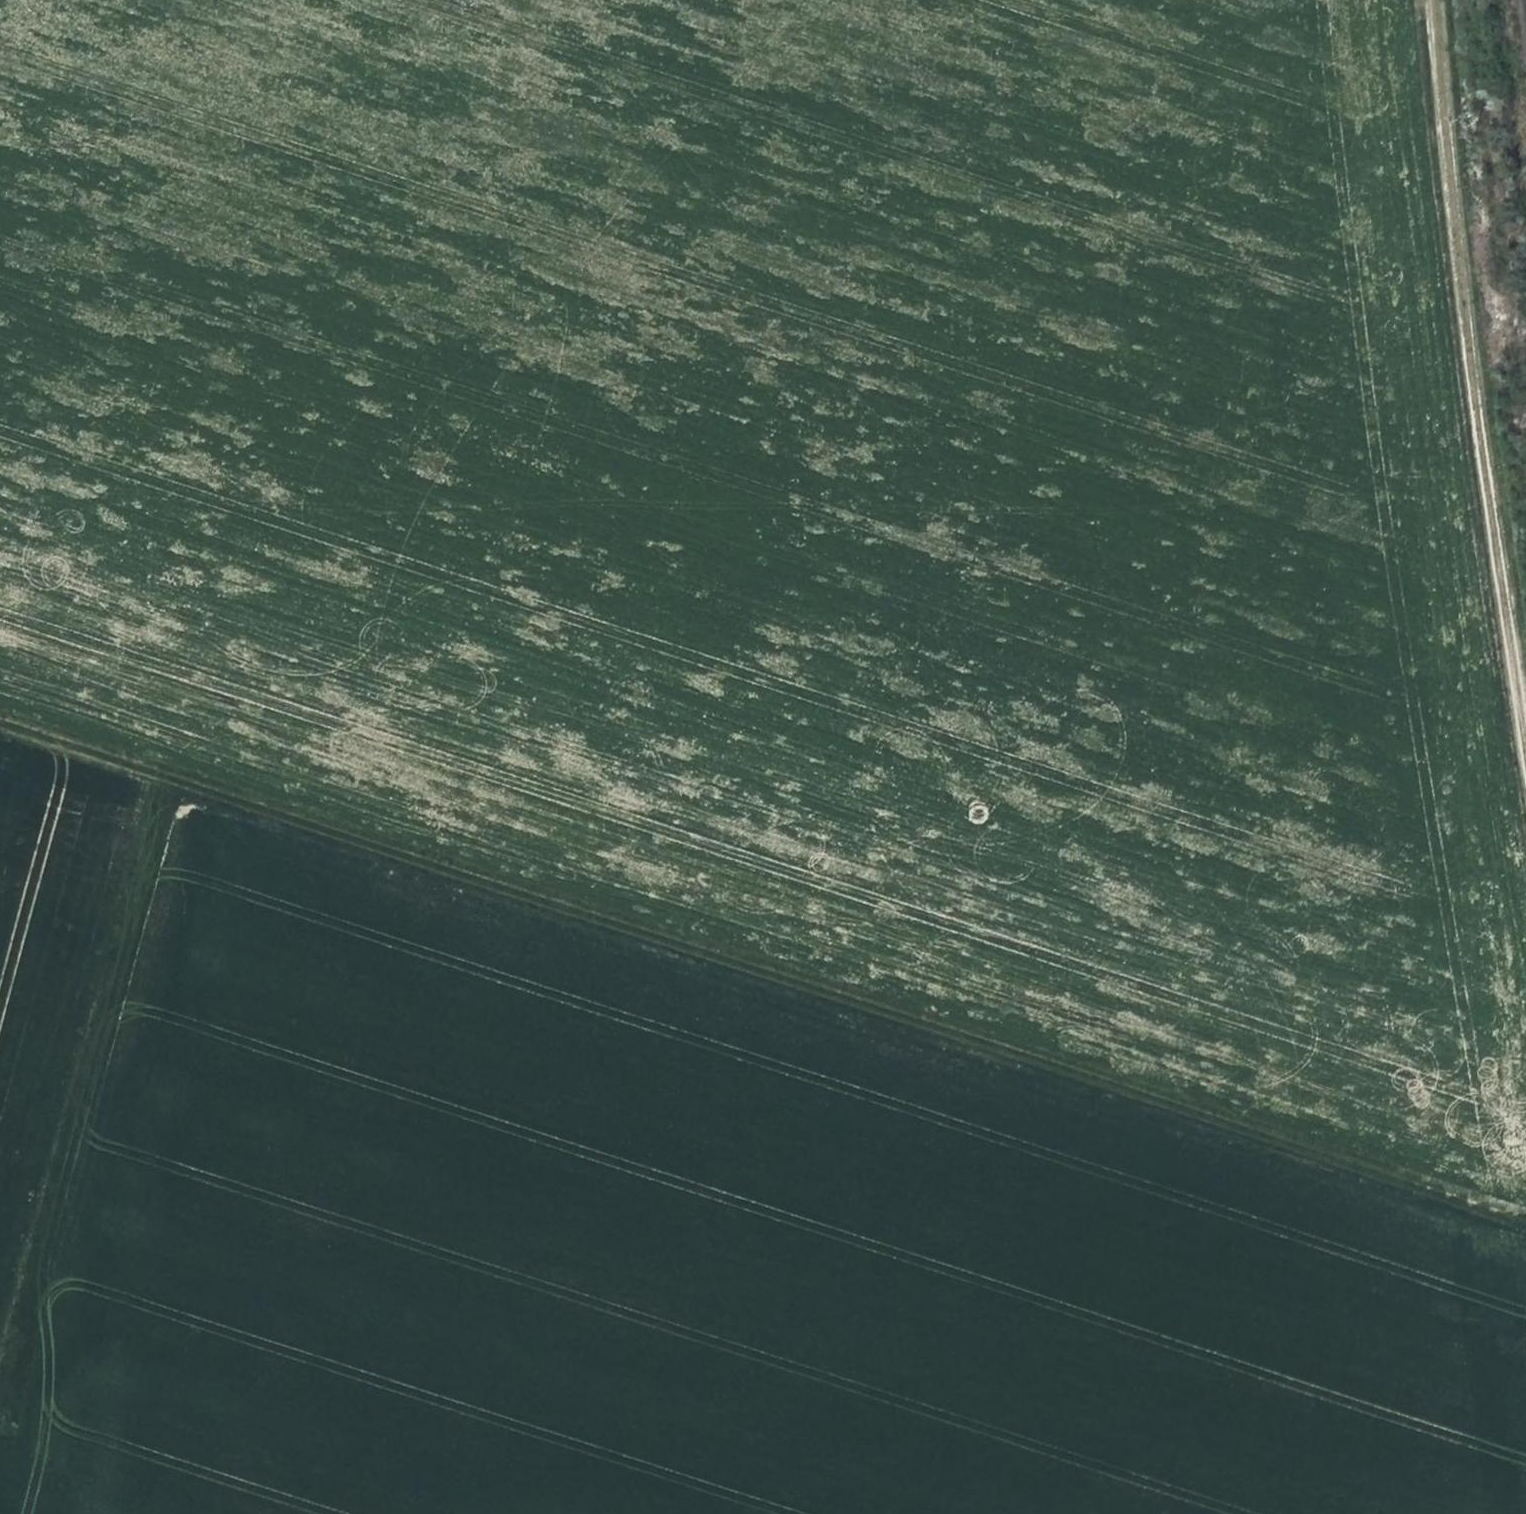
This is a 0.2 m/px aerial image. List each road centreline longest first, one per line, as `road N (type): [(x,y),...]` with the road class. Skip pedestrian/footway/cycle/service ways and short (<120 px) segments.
road 1 (track): [(0,722),(1525,1222)]
road 2 (track): [(1525,774),(1422,0)]

